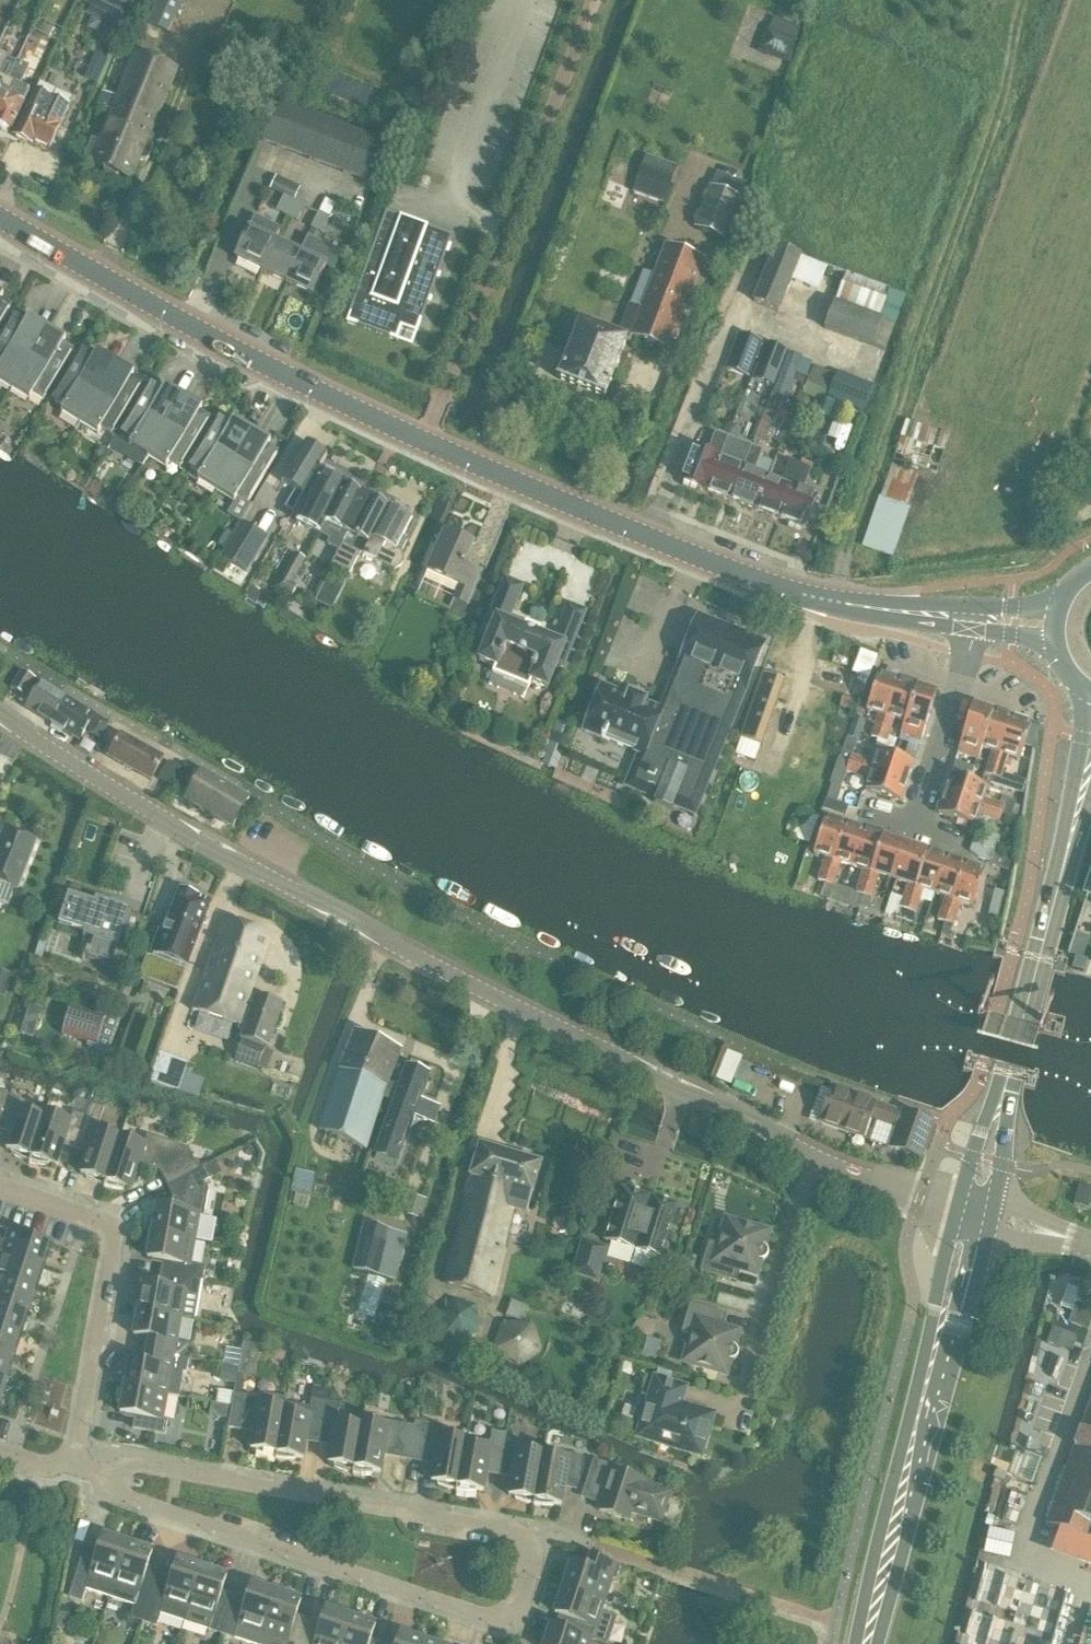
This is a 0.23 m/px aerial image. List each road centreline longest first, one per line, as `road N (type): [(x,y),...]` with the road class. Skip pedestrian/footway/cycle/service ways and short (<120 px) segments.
road 1 (secondary): [(1055,625),(818,600),(736,571),(418,434),(0,215)]
road 2 (tertiary): [(955,1213),(924,1207),(663,1085),(411,954),(0,712)]
road 3 (residential): [(104,1474),(120,1497),(501,1623),(522,1615),(540,1562),(529,1535)]
road 4 (residential): [(529,1535),(138,1464),(104,1474)]
road 5 (residential): [(79,1468),(113,1228),(0,1187)]
road 6 (secondary): [(1004,1089),(1090,759)]
road 7 (secondary): [(865,1643),(925,1408)]
road 8 (secondary): [(955,1213),(925,1408)]
road 9 (secondary): [(925,1408),(986,1221)]
road 10 (secondary): [(986,1221),(1000,1165),(1004,1089)]
road 11 (secondary): [(1004,1089),(955,1213)]

